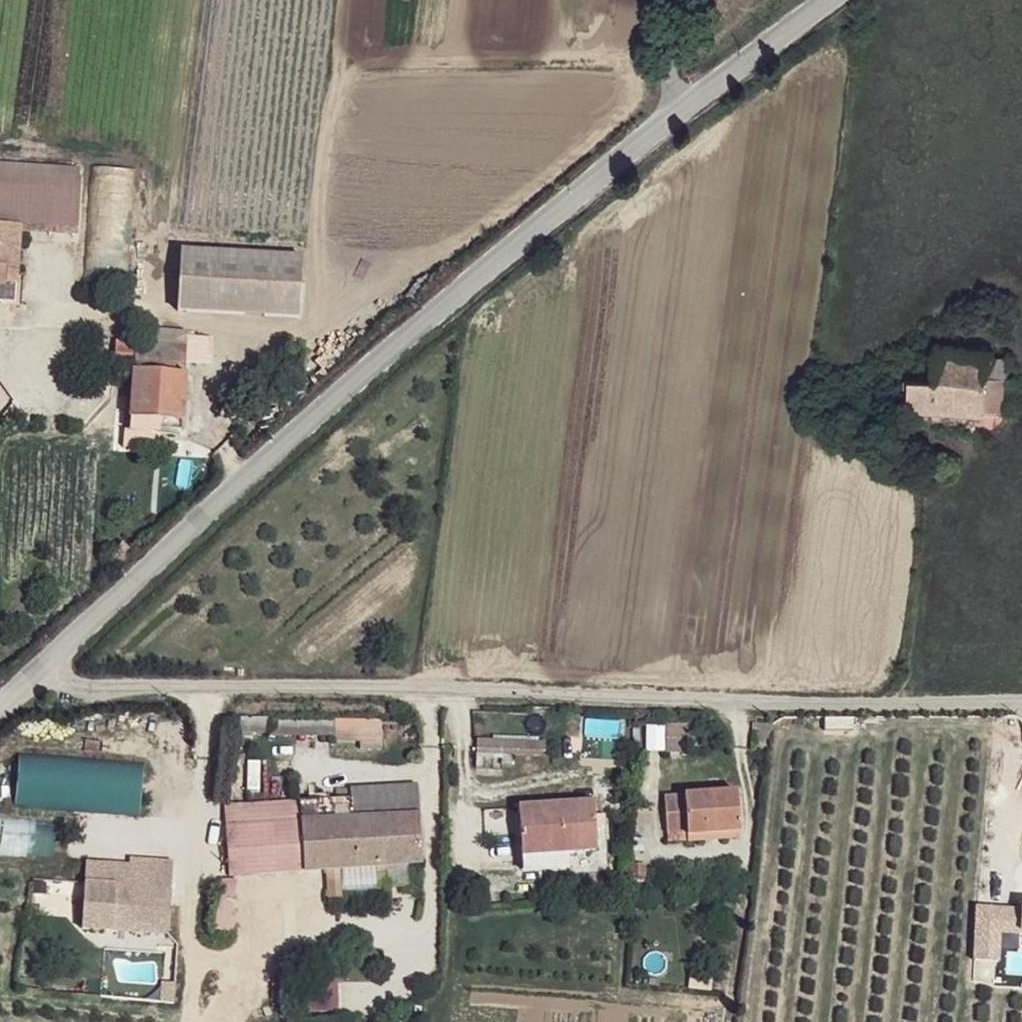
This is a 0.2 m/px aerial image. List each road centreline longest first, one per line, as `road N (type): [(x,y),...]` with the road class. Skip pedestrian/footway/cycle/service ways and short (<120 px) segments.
road 1 (tertiary): [(826,0),(675,110),(172,546),(0,707)]

